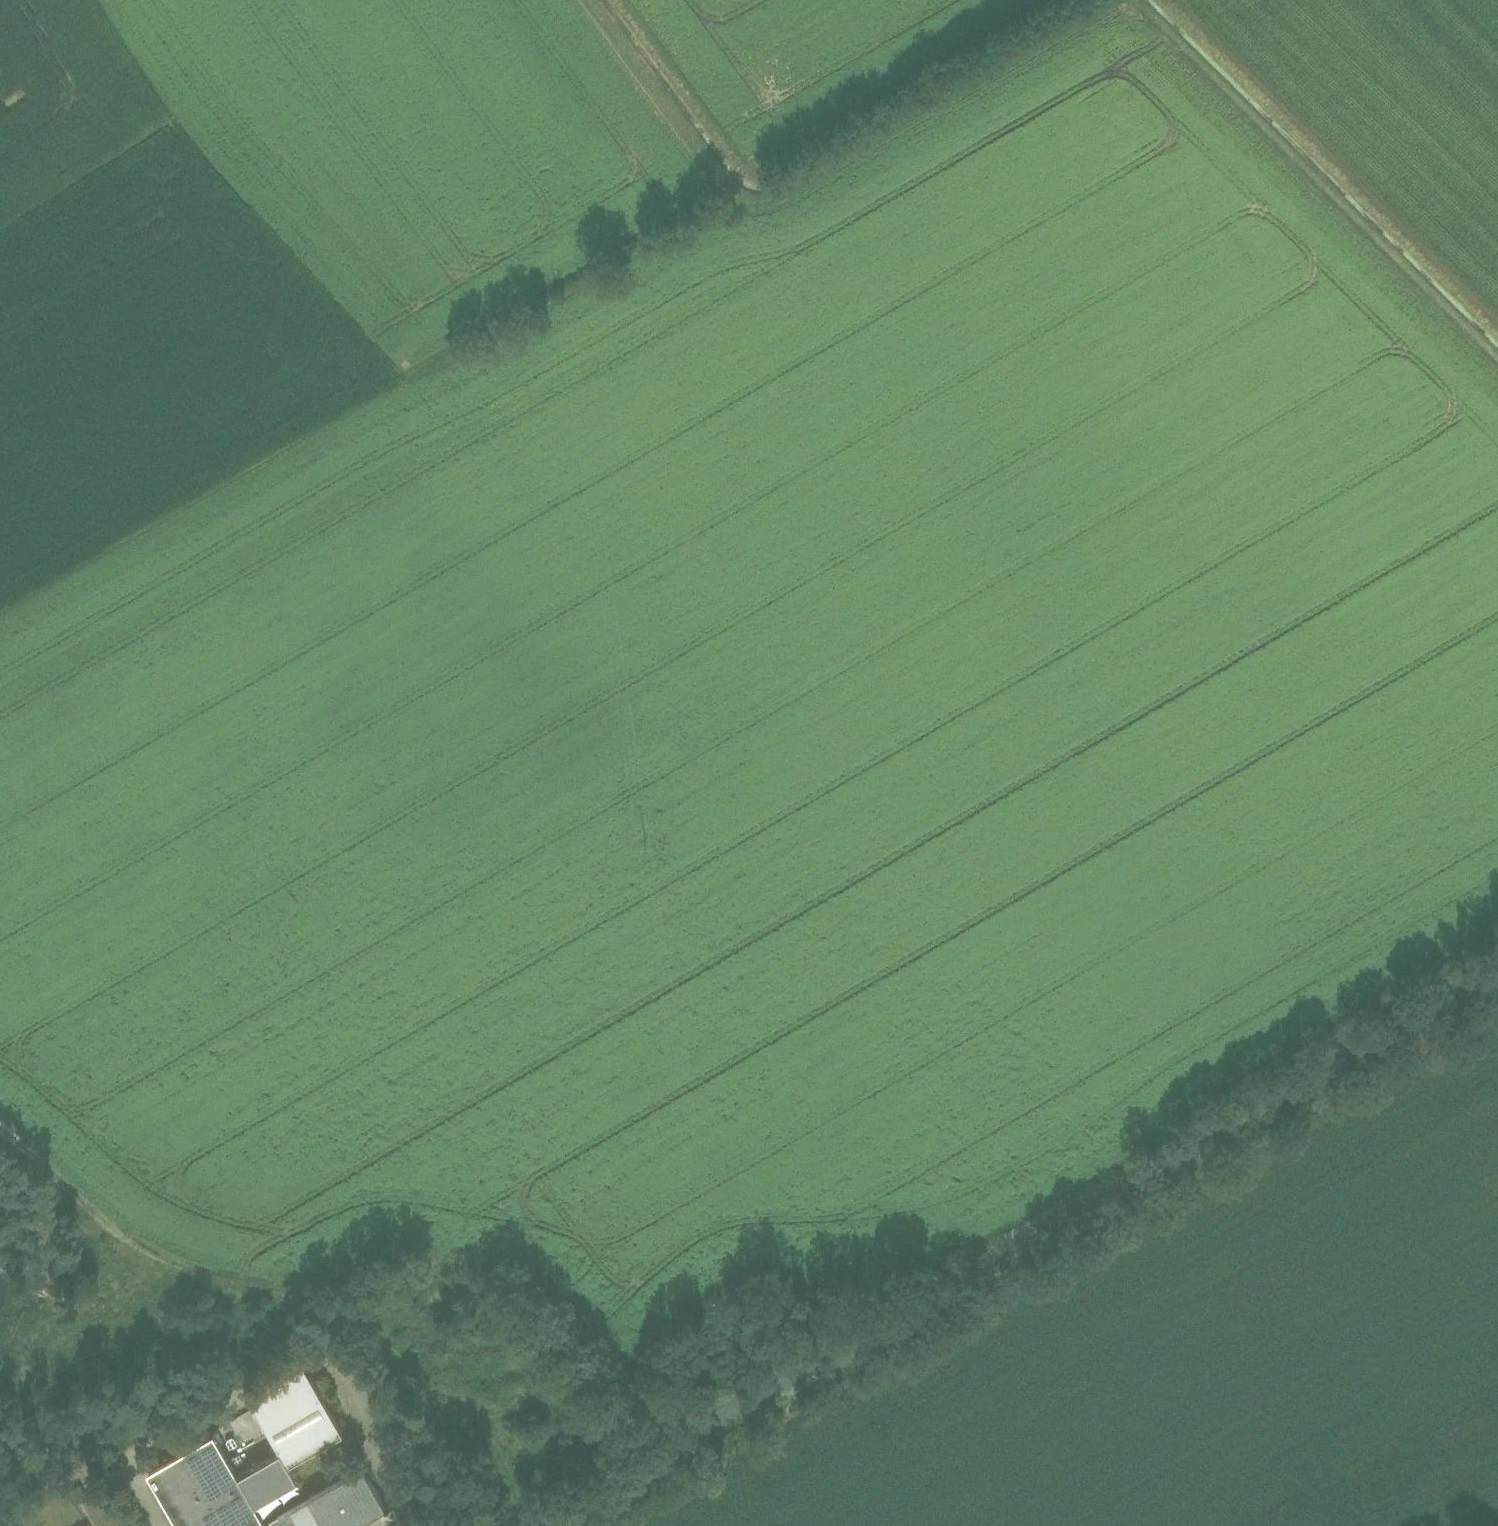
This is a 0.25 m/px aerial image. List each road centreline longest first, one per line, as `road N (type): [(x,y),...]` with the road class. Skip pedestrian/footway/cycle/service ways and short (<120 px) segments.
road 1 (residential): [(1497,957),(894,1329),(540,1525)]

